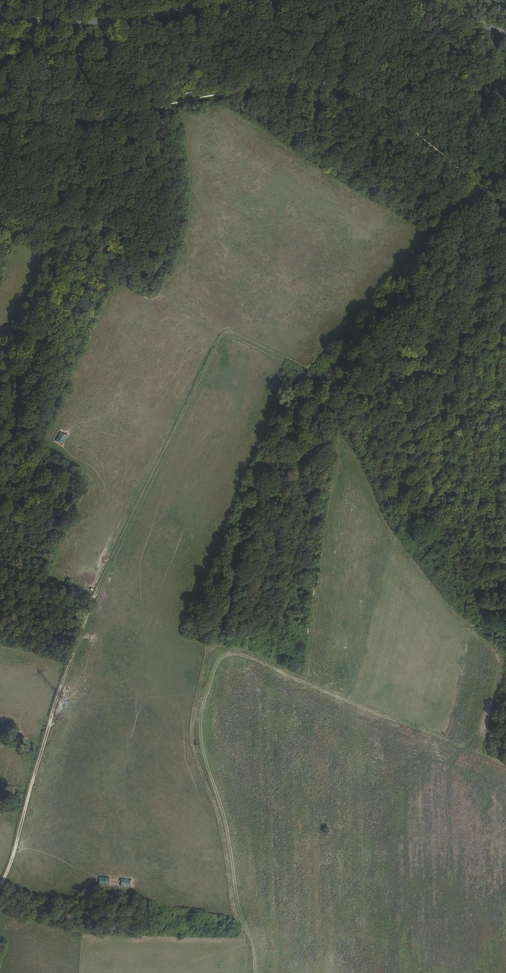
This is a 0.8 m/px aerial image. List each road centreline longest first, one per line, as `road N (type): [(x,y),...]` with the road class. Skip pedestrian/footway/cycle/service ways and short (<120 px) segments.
road 1 (tertiary): [(0,21),(105,21),(260,0)]
road 2 (track): [(374,291),(411,300),(505,447)]
road 3 (track): [(106,21),(184,80),(209,88)]

